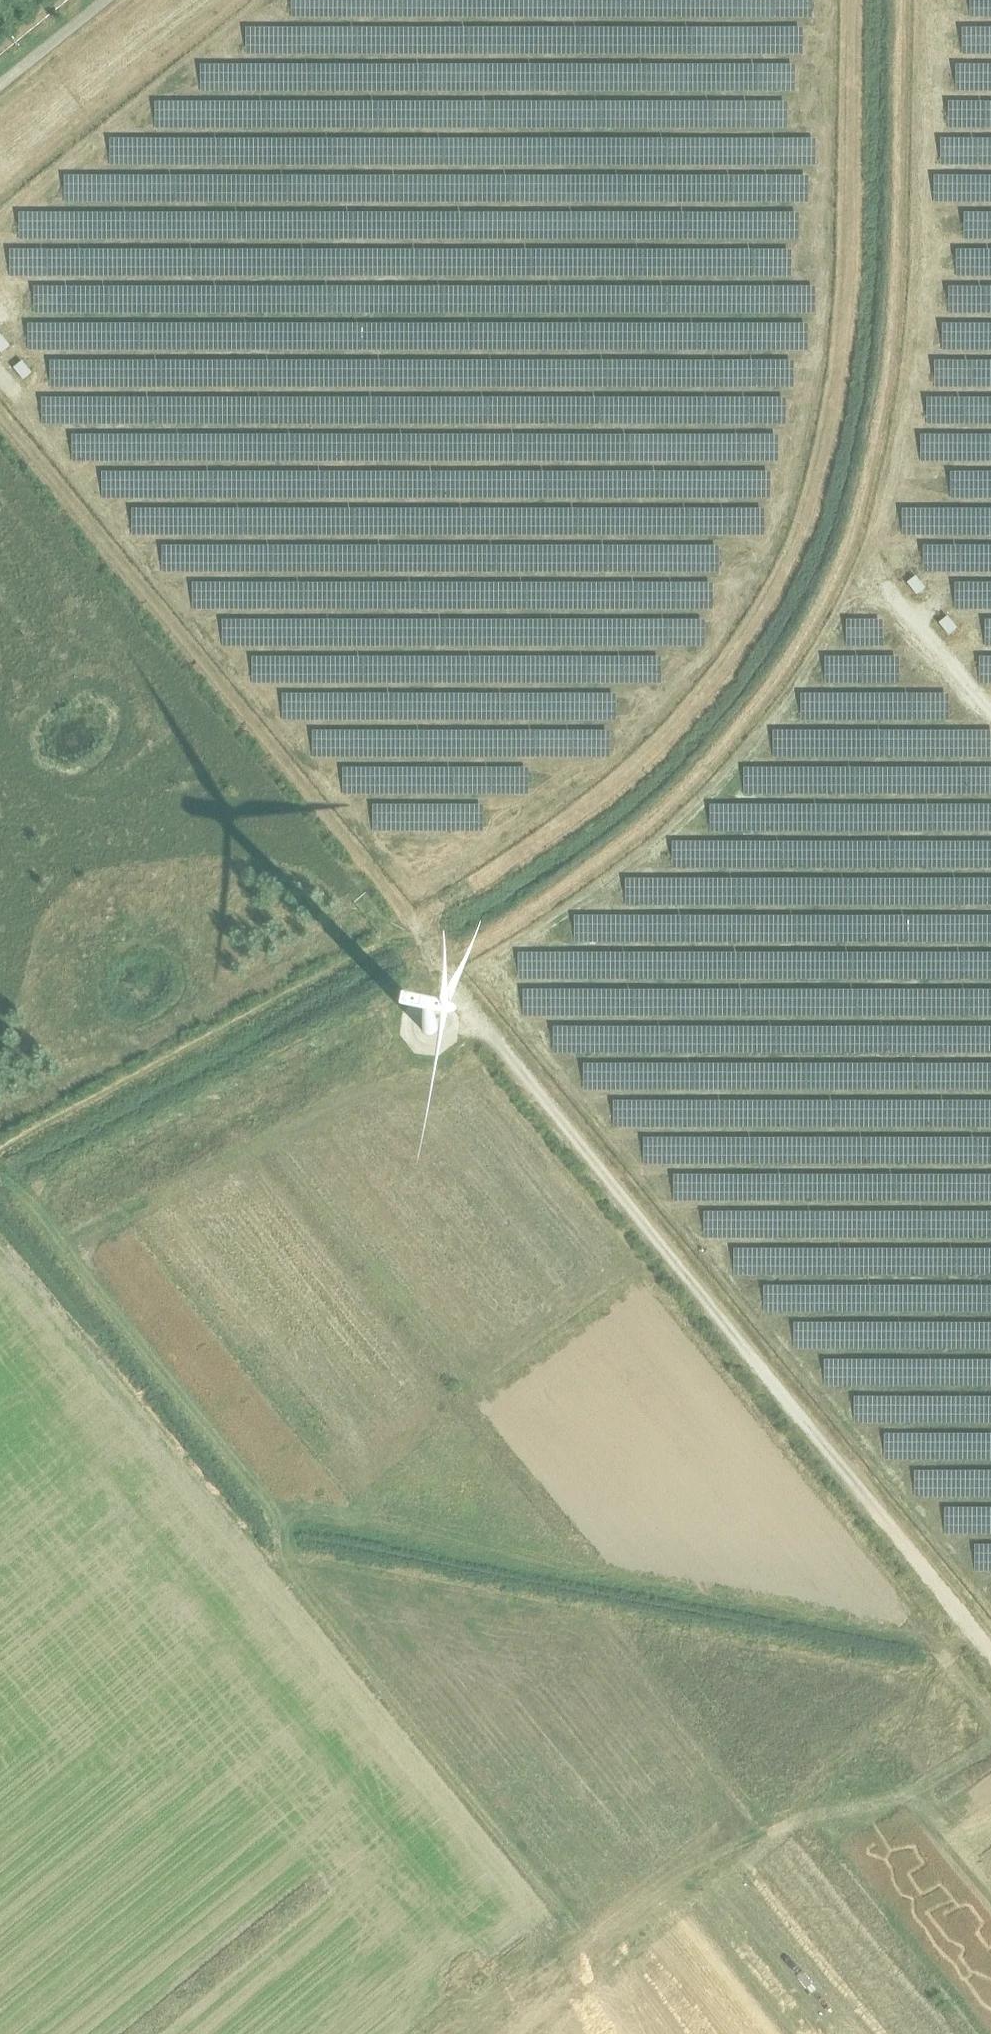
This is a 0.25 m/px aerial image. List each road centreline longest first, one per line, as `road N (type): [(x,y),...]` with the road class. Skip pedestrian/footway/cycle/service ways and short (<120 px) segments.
road 1 (track): [(0,1190),(21,1205),(275,1518),(985,1652)]
road 2 (track): [(417,927),(467,1008),(990,1659)]
road 3 (unclassified): [(0,86),(106,0)]

